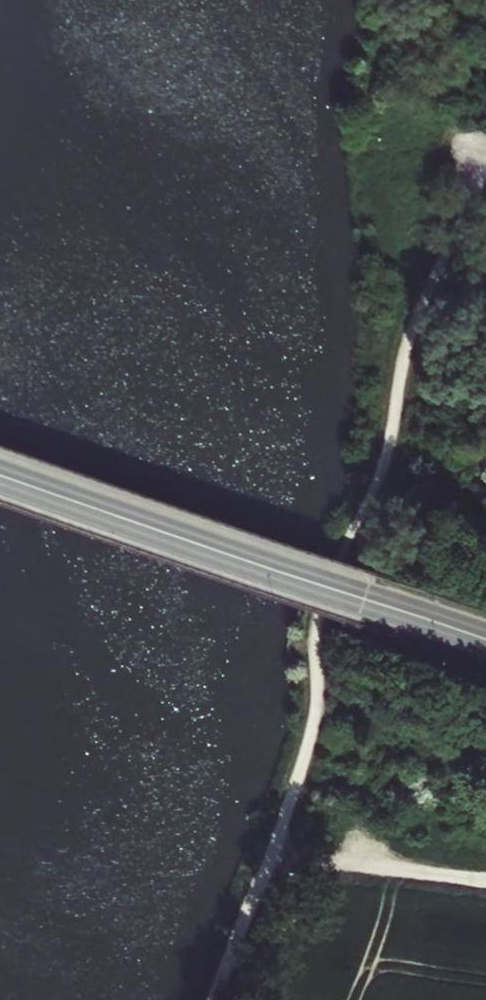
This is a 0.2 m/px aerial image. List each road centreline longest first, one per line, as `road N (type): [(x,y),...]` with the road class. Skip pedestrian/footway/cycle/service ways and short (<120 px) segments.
road 1 (secondary): [(0,471),(485,639)]

